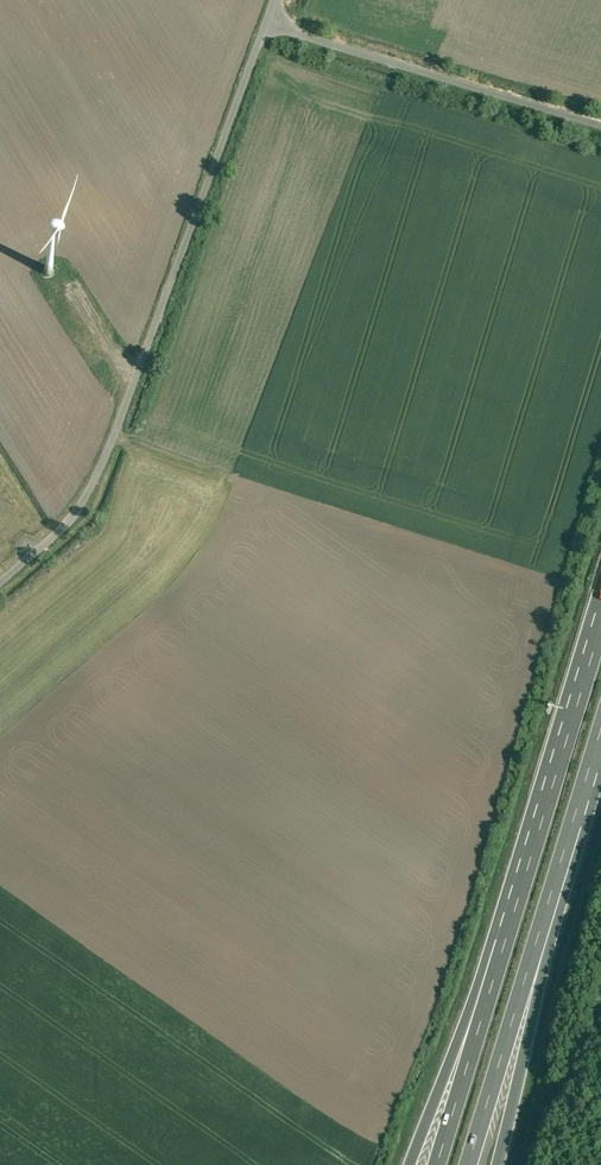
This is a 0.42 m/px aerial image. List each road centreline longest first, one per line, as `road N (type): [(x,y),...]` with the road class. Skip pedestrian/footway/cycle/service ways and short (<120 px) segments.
road 1 (unclassified): [(271,24),(132,371),(81,524),(0,594)]
road 2 (motorway): [(600,629),(490,994)]
road 3 (unclassified): [(271,24),(600,122)]
road 4 (motorway): [(532,960),(600,733)]
road 5 (motorway): [(469,1164),(532,960)]
road 6 (motorway): [(498,1164),(532,960)]
road 7 (motorway): [(490,994),(413,1164)]
road 8 (motorway): [(490,994),(437,1164)]

